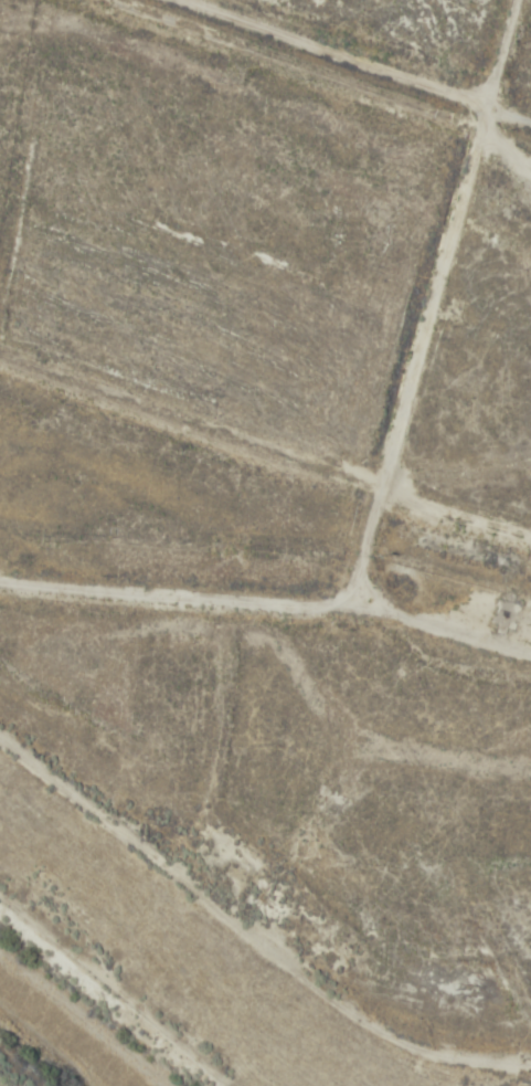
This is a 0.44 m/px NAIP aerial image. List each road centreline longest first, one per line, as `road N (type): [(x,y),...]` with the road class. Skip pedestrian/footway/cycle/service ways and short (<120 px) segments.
road 1 (track): [(530,1059),(439,1048),(371,1023),(0,724)]
road 2 (track): [(336,593),(381,476),(503,0)]
road 3 (track): [(0,352),(336,454),(414,502),(530,535)]
road 4 (track): [(336,593),(0,571)]
road 5 (track): [(530,110),(222,0)]

